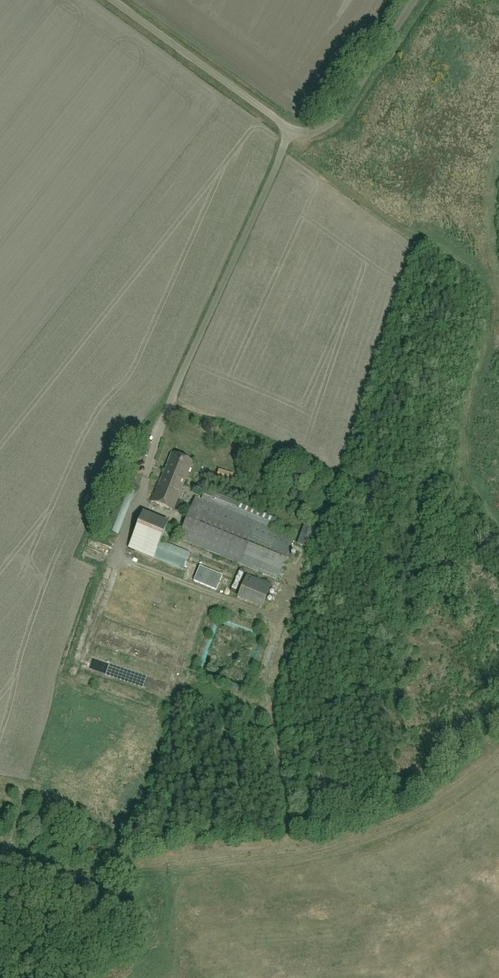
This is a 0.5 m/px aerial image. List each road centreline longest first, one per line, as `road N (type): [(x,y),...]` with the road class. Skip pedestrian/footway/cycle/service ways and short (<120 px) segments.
road 1 (unclassified): [(290,129),(113,0)]
road 2 (unclassified): [(290,129),(324,129),(338,119),(415,0)]

